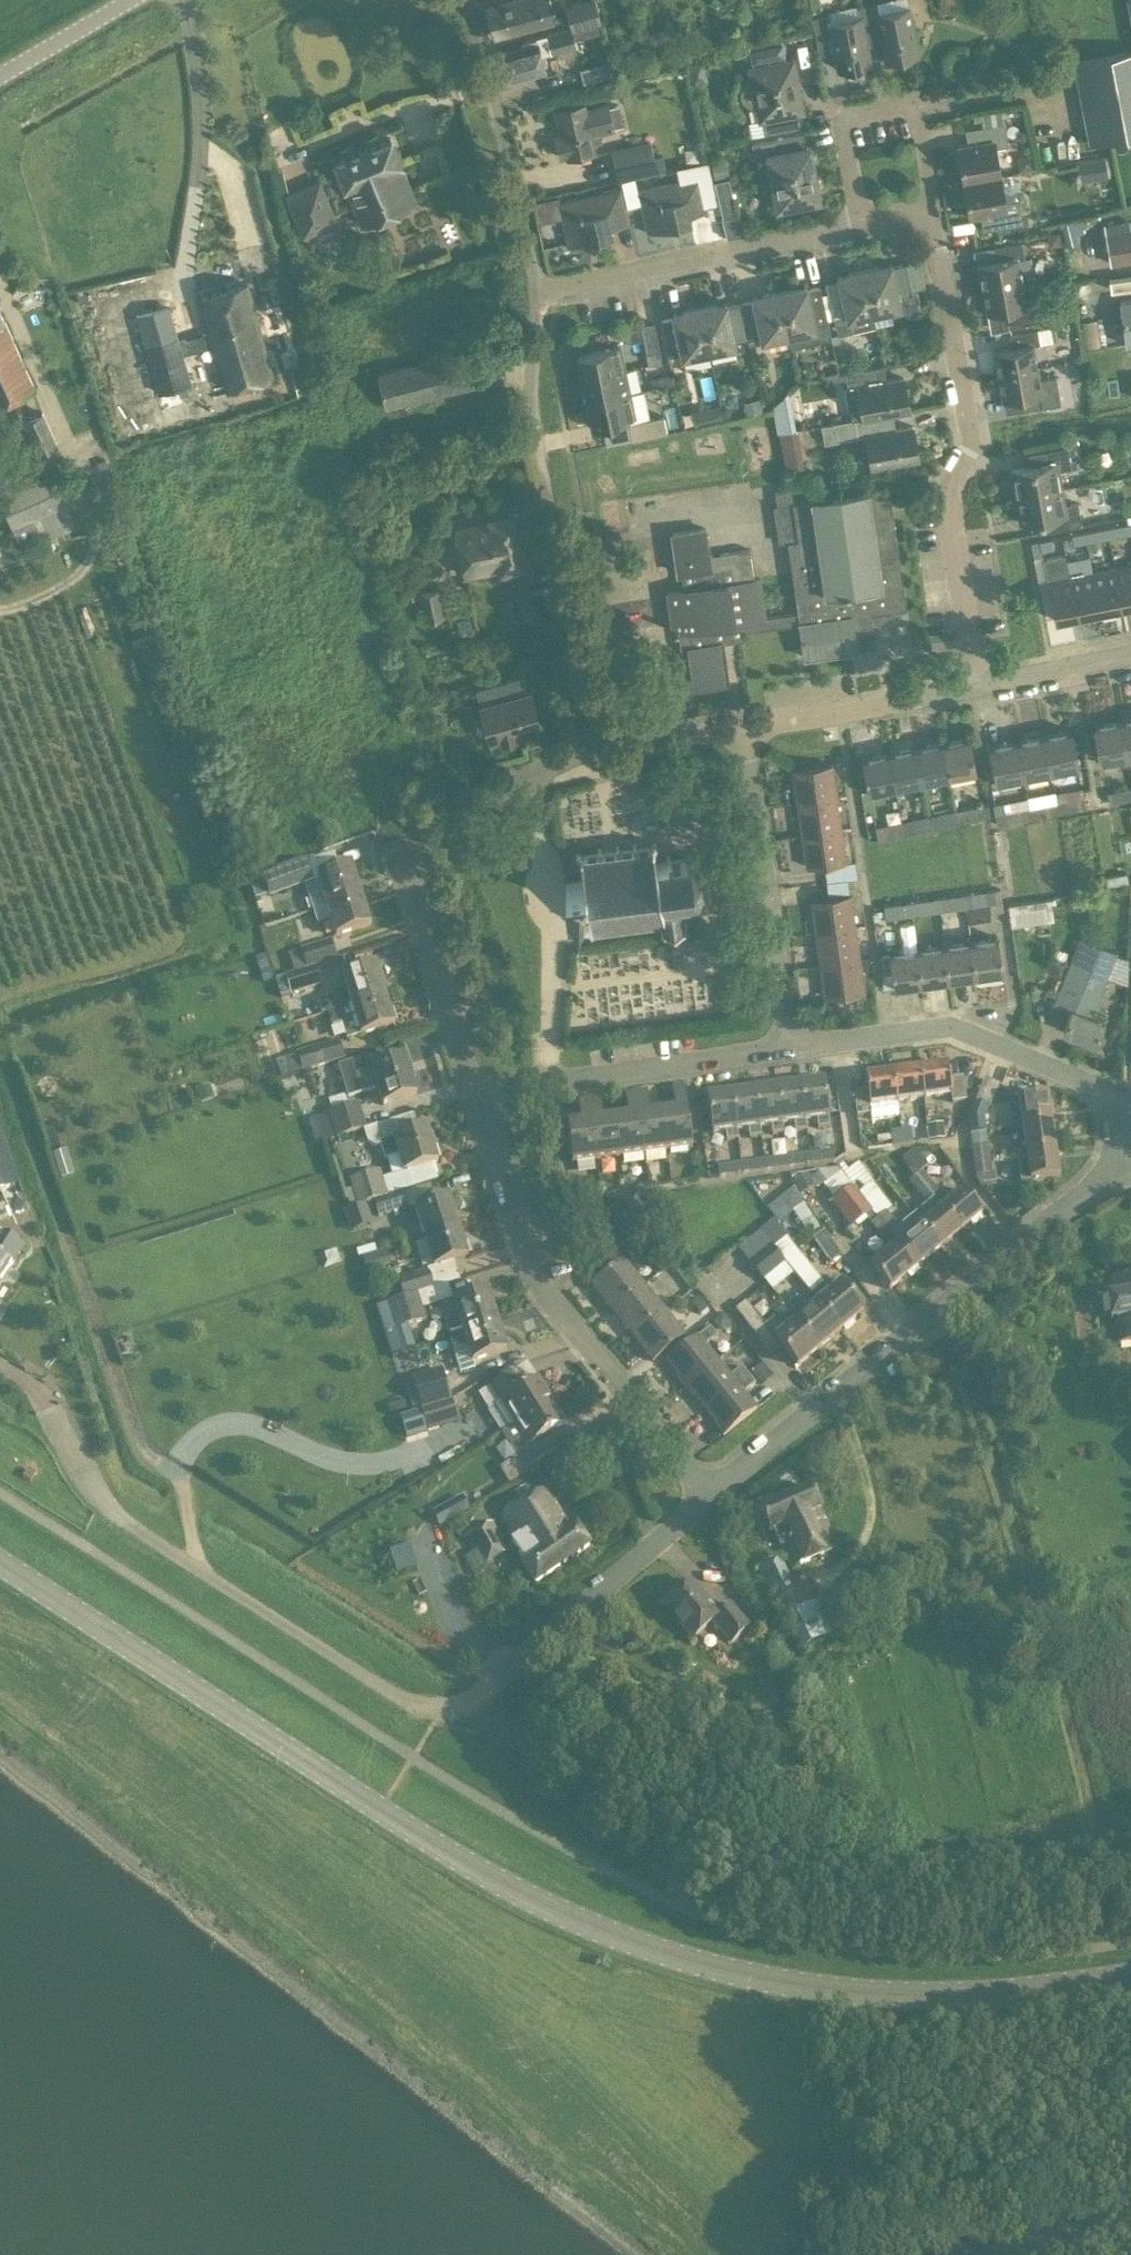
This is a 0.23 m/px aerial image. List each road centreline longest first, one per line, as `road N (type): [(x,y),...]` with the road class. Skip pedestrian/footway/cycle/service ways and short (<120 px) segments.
road 1 (primary): [(1130,1975),(1022,1993),(847,1991),(730,1972),(614,1935),(427,1841),(0,1563)]
road 2 (residential): [(479,1095),(533,1271),(716,1493),(1124,1172)]
road 3 (residential): [(422,836),(313,478),(531,403)]
road 4 (residential): [(975,688),(948,486),(967,442),(927,208)]
road 5 (residential): [(1122,1105),(949,1024),(791,1046)]
road 6 (residential): [(531,403),(601,746)]
road 7 (residential): [(533,294),(857,223)]
road 8 (residential): [(791,1046),(744,724)]
road 9 (residential): [(791,1046),(479,1095)]
road 10 (residential): [(533,294),(464,0)]
road 11 (residential): [(927,208),(909,105),(837,117),(857,223)]
road 12 (residential): [(422,836),(410,881),(479,1095)]
road 13 (residential): [(744,724),(975,688)]
road 14 (residential): [(601,746),(422,836)]
road 15 (residential): [(975,688),(1130,657)]
road 16 (residential): [(744,724),(601,746)]
road 17 (unclassified): [(0,67),(121,0)]
road 18 (unclassified): [(1001,2254),(1130,2218)]

